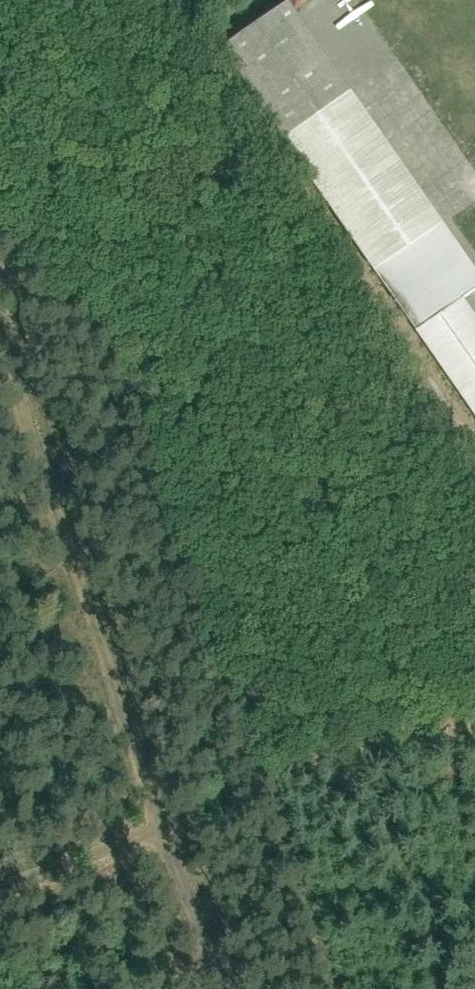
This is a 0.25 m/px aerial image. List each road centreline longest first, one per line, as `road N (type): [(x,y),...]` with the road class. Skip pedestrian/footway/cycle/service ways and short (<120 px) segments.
road 1 (track): [(0,321),(218,988)]
road 2 (track): [(474,458),(179,0)]
road 3 (track): [(0,869),(161,819),(474,703)]

